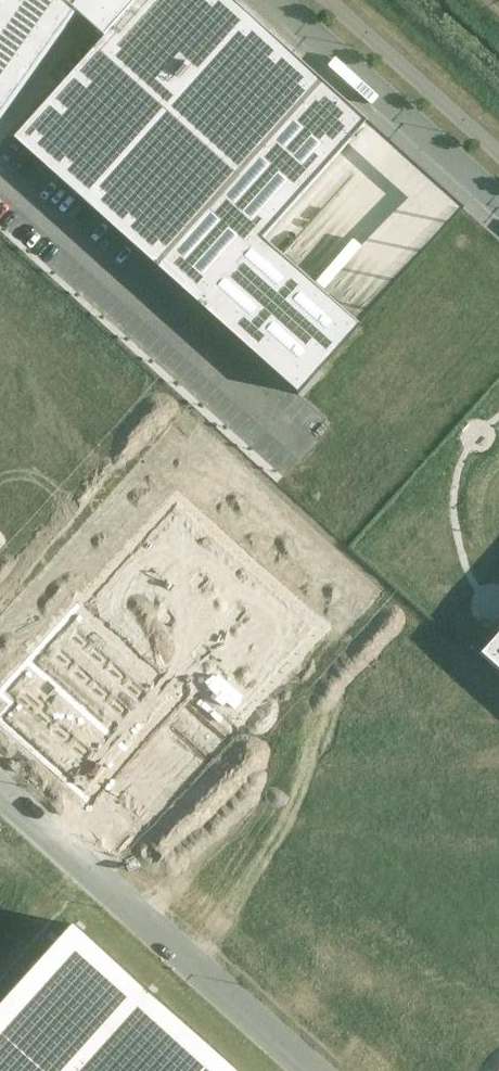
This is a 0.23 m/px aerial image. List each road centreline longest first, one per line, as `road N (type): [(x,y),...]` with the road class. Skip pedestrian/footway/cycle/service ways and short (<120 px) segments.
road 1 (unclassified): [(0,798),(304,1070)]
road 2 (unclassified): [(498,201),(276,0)]
road 3 (tertiary): [(333,0),(498,149)]

